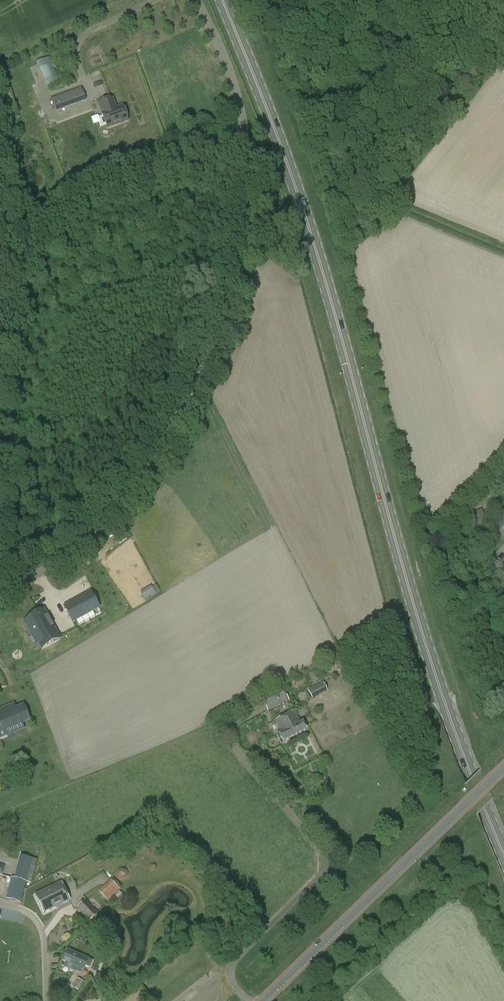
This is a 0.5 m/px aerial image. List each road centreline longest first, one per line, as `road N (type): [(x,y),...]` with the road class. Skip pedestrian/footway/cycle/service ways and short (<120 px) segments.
road 1 (primary): [(503,856),(449,720),(293,181),(221,0)]
road 2 (unclassified): [(0,593),(84,539),(151,458),(222,313),(237,267),(247,150),(239,98),(198,0)]
road 3 (tertiary): [(262,1000),(503,768)]
road 4 (residential): [(47,1000),(41,926),(0,904)]

